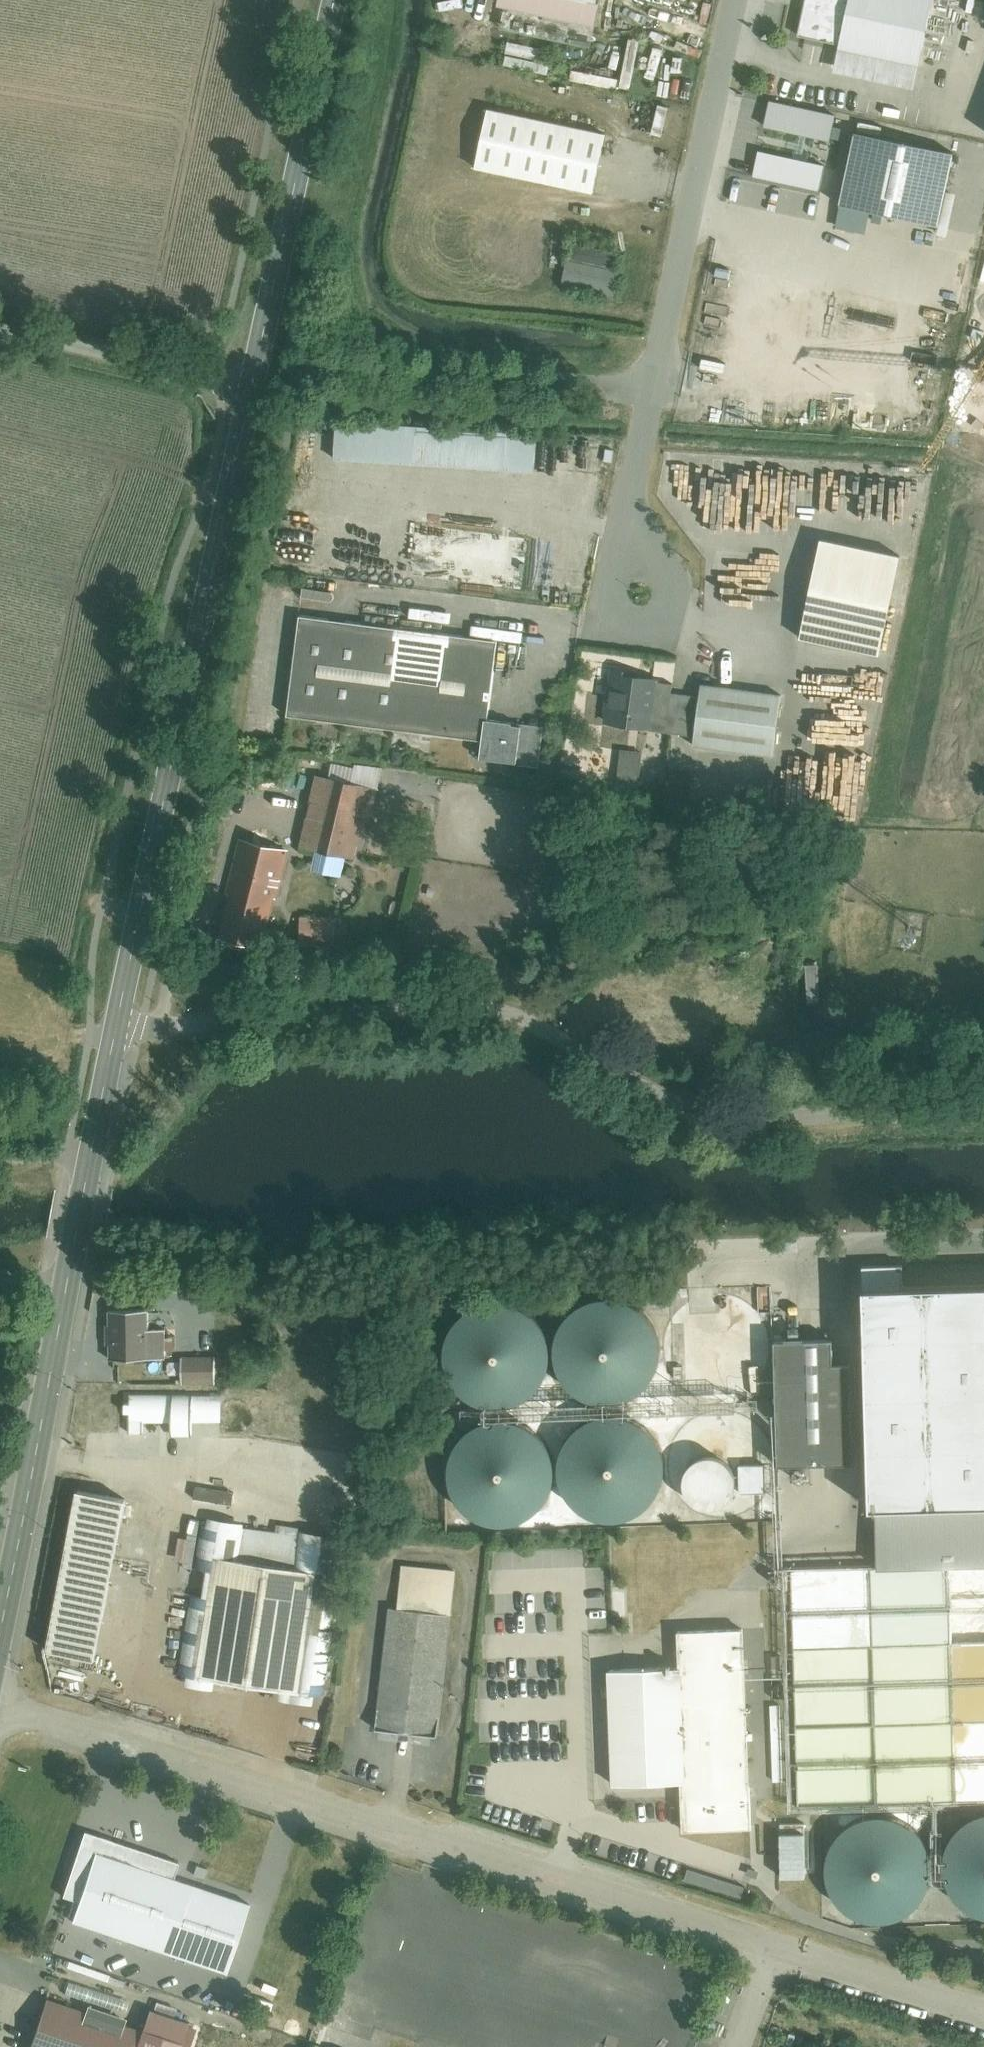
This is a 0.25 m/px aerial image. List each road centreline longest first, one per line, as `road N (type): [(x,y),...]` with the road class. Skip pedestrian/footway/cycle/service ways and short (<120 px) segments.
road 1 (unclassified): [(137,1026),(492,1004),(704,1108),(803,1116),(983,1109)]
road 2 (residential): [(0,1700),(775,1952)]
road 3 (secondary): [(257,381),(113,1026)]
road 4 (residential): [(735,0),(628,501),(640,592)]
road 5 (secondary): [(339,0),(257,381)]
road 6 (secondary): [(0,1631),(68,1276)]
road 7 (residential): [(0,324),(257,381)]
road 8 (residential): [(775,1952),(983,2015)]
road 9 (secondary): [(68,1276),(90,1149)]
road 10 (secondary): [(113,1026),(90,1149)]

